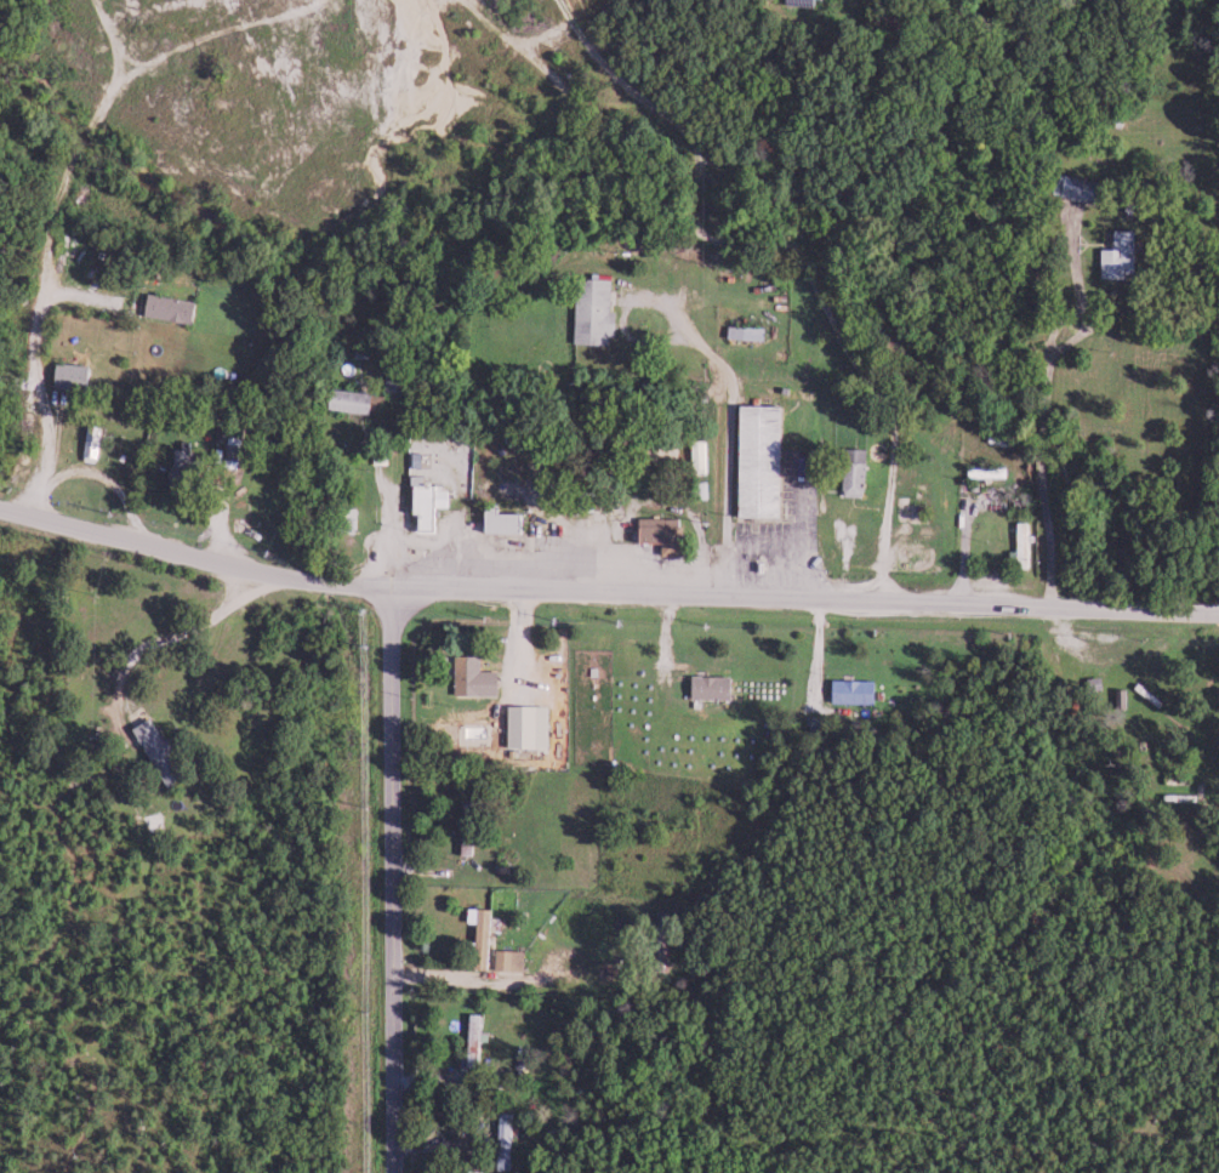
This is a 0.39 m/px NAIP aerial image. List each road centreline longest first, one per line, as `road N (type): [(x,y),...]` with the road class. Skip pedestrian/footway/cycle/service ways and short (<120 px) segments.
road 1 (tertiary): [(401,587),(1218,612)]
road 2 (residential): [(402,1172),(401,587)]
road 3 (tertiary): [(0,509),(274,574),(401,587)]

